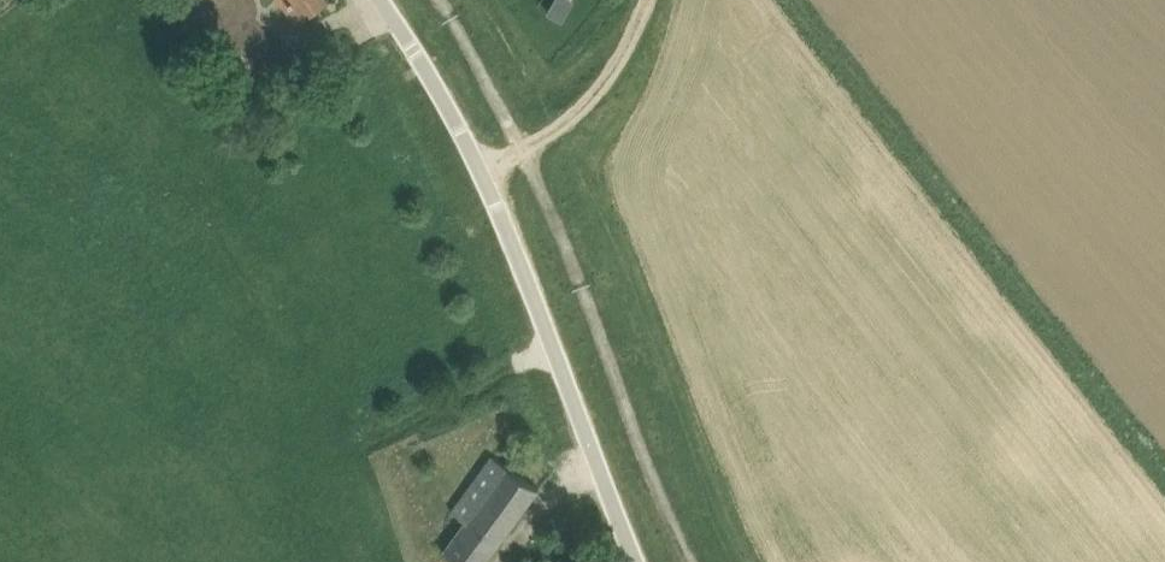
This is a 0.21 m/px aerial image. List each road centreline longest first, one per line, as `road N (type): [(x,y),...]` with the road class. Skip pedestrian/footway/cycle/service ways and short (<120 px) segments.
road 1 (track): [(425,0),(517,143),(601,365),(696,561)]
road 2 (unclassified): [(629,561),(453,179),(359,0)]
road 3 (track): [(453,179),(570,113),(603,71),(632,0)]

